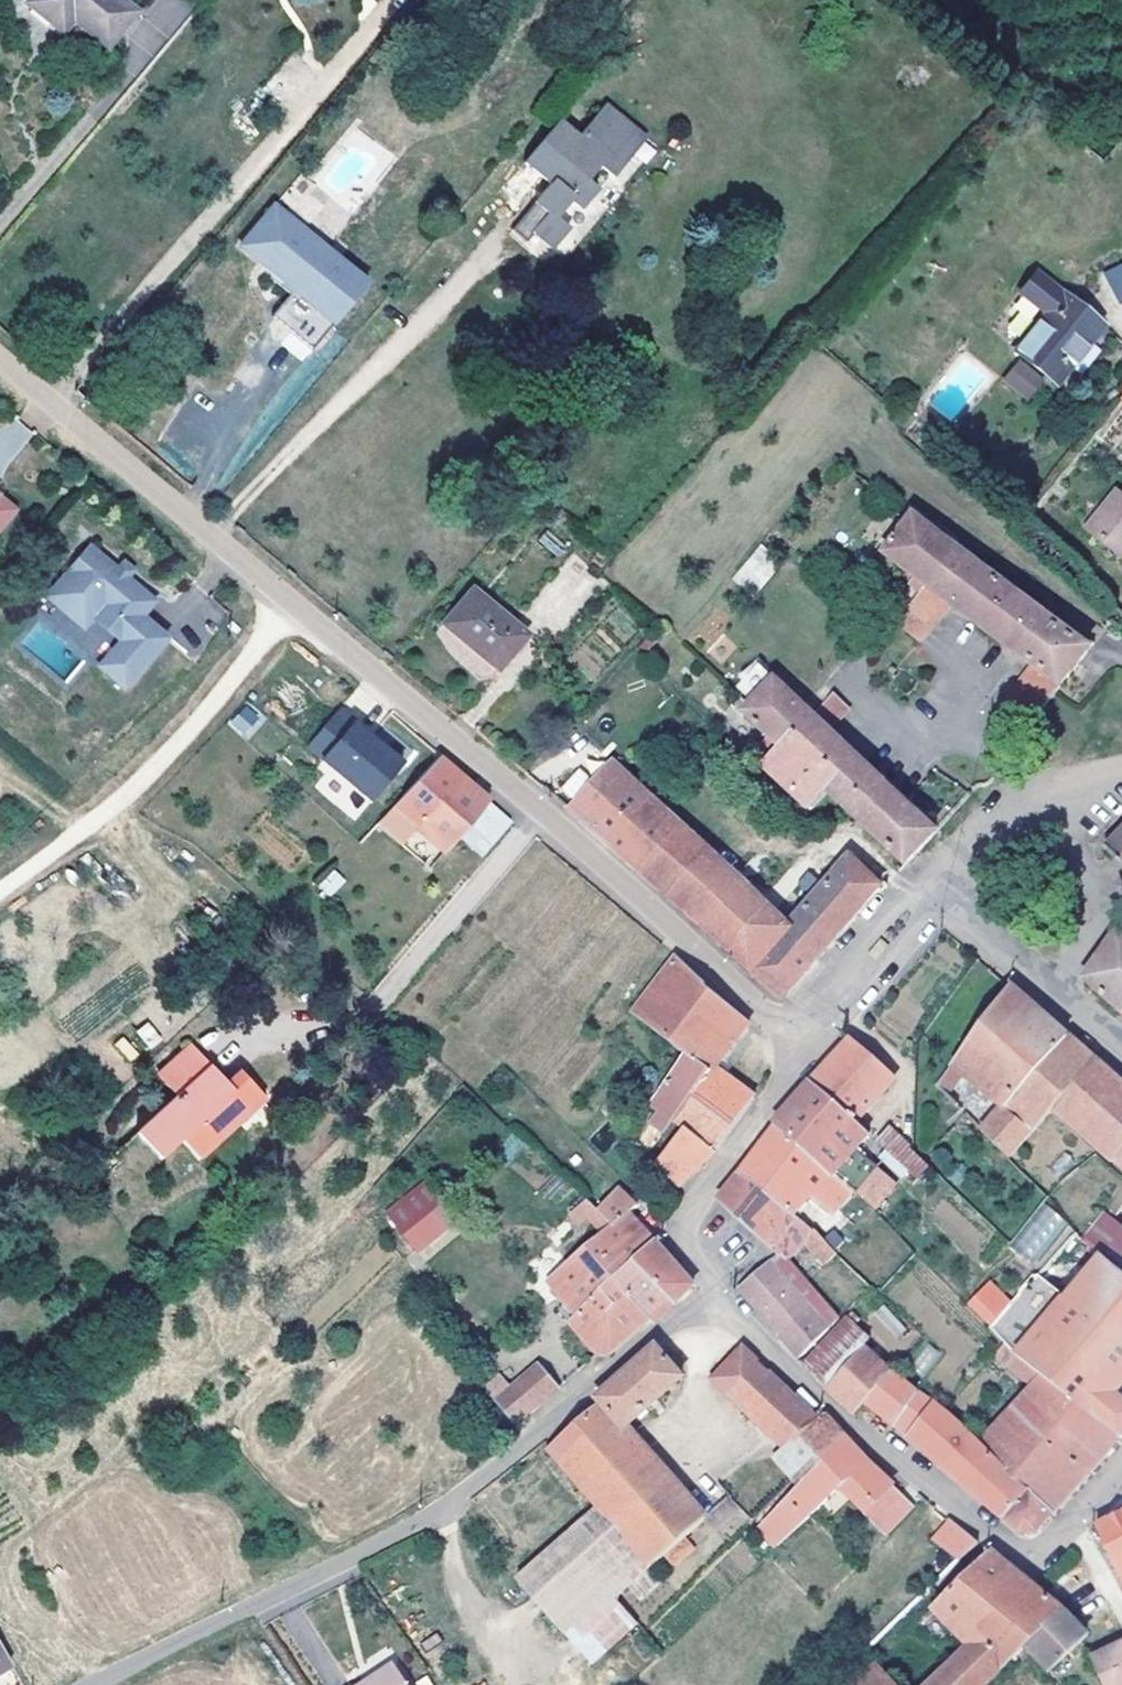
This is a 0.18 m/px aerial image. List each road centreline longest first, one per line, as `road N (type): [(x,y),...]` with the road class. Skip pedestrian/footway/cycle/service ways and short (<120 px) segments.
road 1 (residential): [(0,368),(437,732),(802,1052)]
road 2 (tertiary): [(95,1684),(434,1512),(547,1431),(644,1340),(708,1296)]
road 3 (tertiary): [(708,1296),(1014,1564),(1048,1558),(1121,1481)]
road 4 (track): [(289,609),(175,743),(0,883)]
road 5 (residential): [(802,1052),(687,1222),(686,1252),(708,1296)]
road 6 (residential): [(943,896),(802,1052)]
road 7 (residential): [(1053,987),(943,896)]

